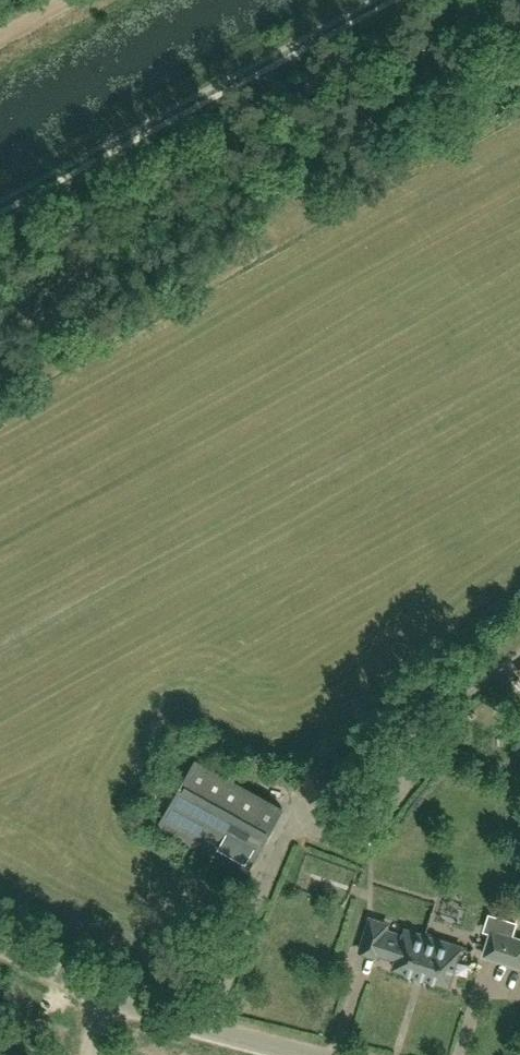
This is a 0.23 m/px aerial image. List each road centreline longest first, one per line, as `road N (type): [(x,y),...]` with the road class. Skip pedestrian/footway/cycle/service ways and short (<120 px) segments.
road 1 (track): [(404,0),(0,219)]
road 2 (unclassified): [(311,1054),(115,999)]
road 3 (unclassified): [(115,999),(0,945)]

